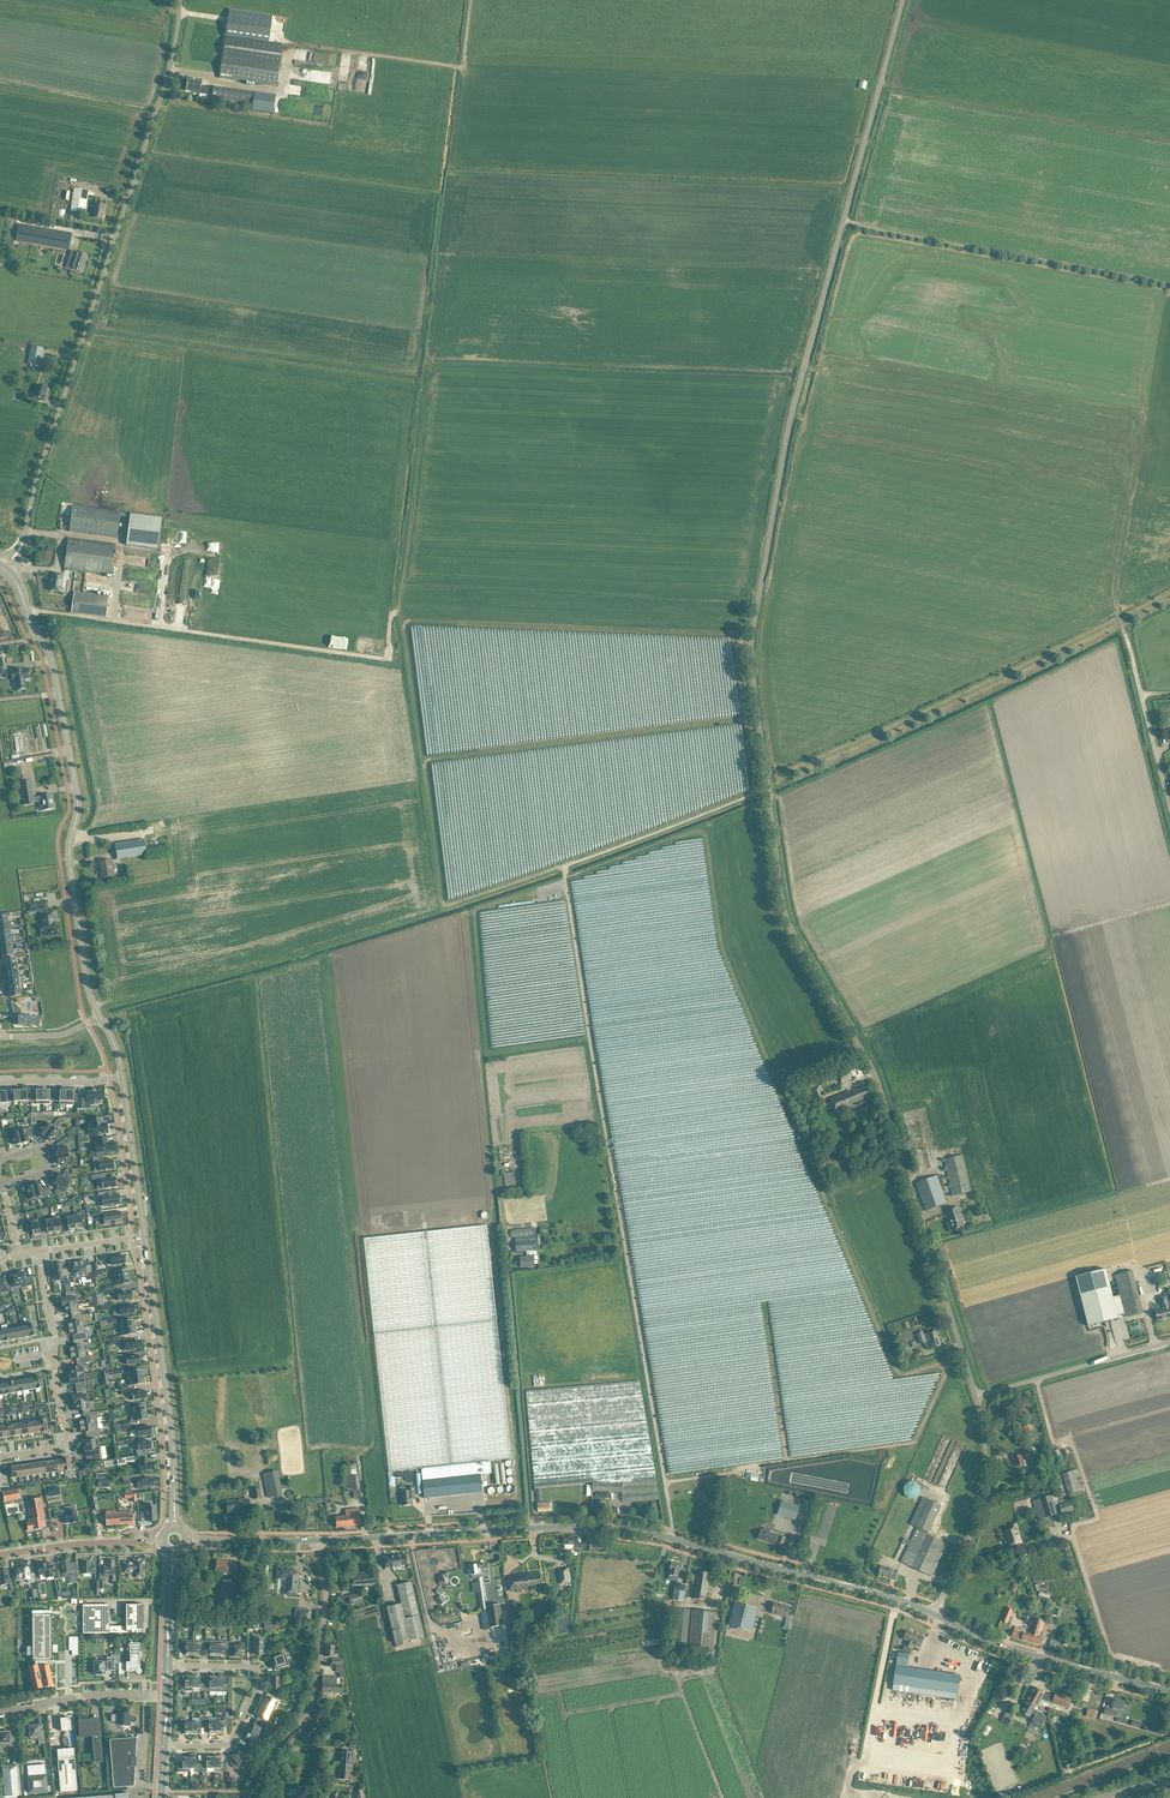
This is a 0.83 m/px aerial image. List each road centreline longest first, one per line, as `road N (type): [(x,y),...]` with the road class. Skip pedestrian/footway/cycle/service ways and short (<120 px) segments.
road 1 (unclassified): [(975,1396),(877,1085),(787,923),(753,669),(790,429),(844,227)]
road 2 (unclassified): [(5,569),(24,539),(172,68),(179,0)]
road 3 (tertiary): [(100,1016),(70,863),(78,799),(53,665),(5,569)]
road 4 (track): [(767,782),(1169,594)]
road 5 (tertiary): [(531,1528),(647,1533),(934,1614)]
road 6 (unclassified): [(1169,286),(844,227)]
road 7 (tertiary): [(174,1527),(171,1425),(145,1236)]
road 8 (residential): [(257,1797),(266,1760),(314,1699),(325,1610),(317,1540)]
road 9 (residential): [(0,1461),(70,1449),(40,1251)]
road 10 (unclassified): [(531,1528),(509,1279)]
road 11 (tertiary): [(1169,1691),(1008,1648),(934,1614)]
road 12 (residential): [(164,1747),(230,1745),(261,1677),(254,1668),(167,1665)]
road 13 (unclassified): [(844,227),(905,0)]
road 14 (unclassified): [(939,1605),(982,1493),(986,1447),(975,1396)]
road 15 (tertiary): [(317,1540),(531,1528)]
road 16 (unclassified): [(975,1396),(1169,1341)]
road 17 (unclassified): [(1169,812),(1120,622)]
road 18 (residential): [(0,1714),(92,1696),(167,1695)]
road 19 (tertiary): [(145,1236),(122,1077)]
road 20 (tertiary): [(0,1555),(160,1541)]
road 21 (tertiary): [(187,1540),(317,1540)]
road 22 (residential): [(0,1082),(122,1077)]

